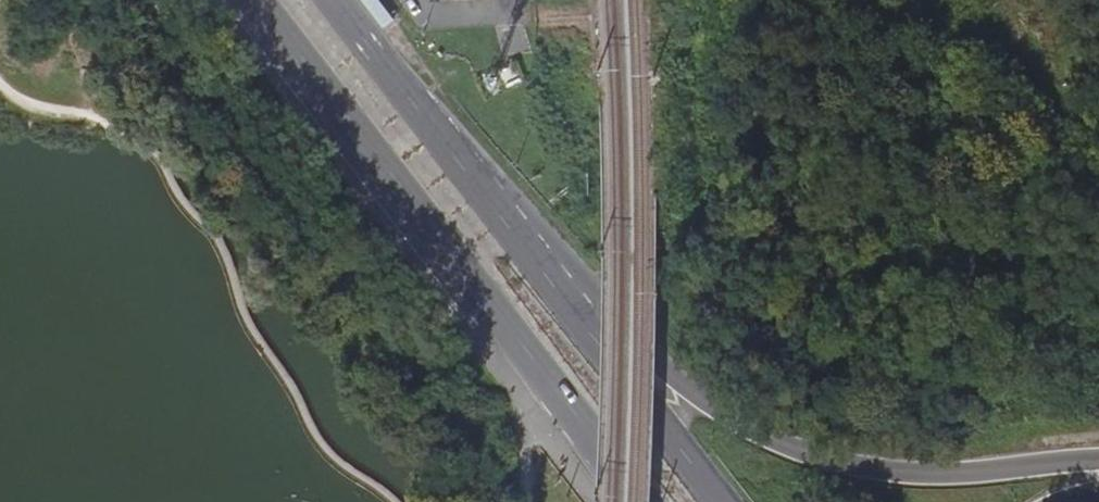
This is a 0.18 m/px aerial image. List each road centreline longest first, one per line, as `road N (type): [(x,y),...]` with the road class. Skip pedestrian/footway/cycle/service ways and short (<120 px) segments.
road 1 (primary): [(1098,473),(923,478),(824,467),(741,435),(666,388),(557,294)]
road 2 (primary): [(254,0),(537,365)]
road 3 (primary): [(557,294),(329,0)]
road 4 (primary): [(708,501),(557,294)]
road 5 (primary): [(537,365),(652,501)]
road 6 (primary): [(537,365),(553,416),(620,501)]

